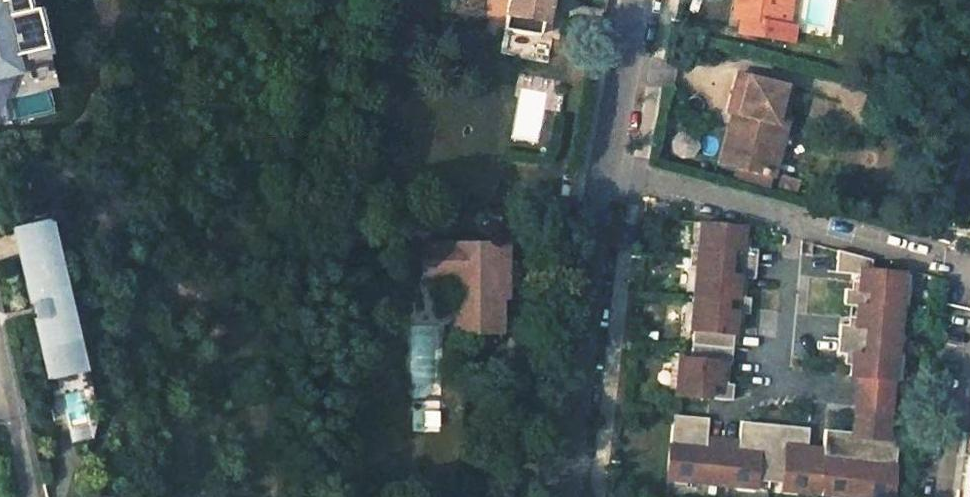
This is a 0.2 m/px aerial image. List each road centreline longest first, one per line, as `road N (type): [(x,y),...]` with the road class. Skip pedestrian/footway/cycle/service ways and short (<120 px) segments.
road 1 (unclassified): [(566,496),(593,252),(635,0)]
road 2 (residential): [(29,496),(0,364)]

